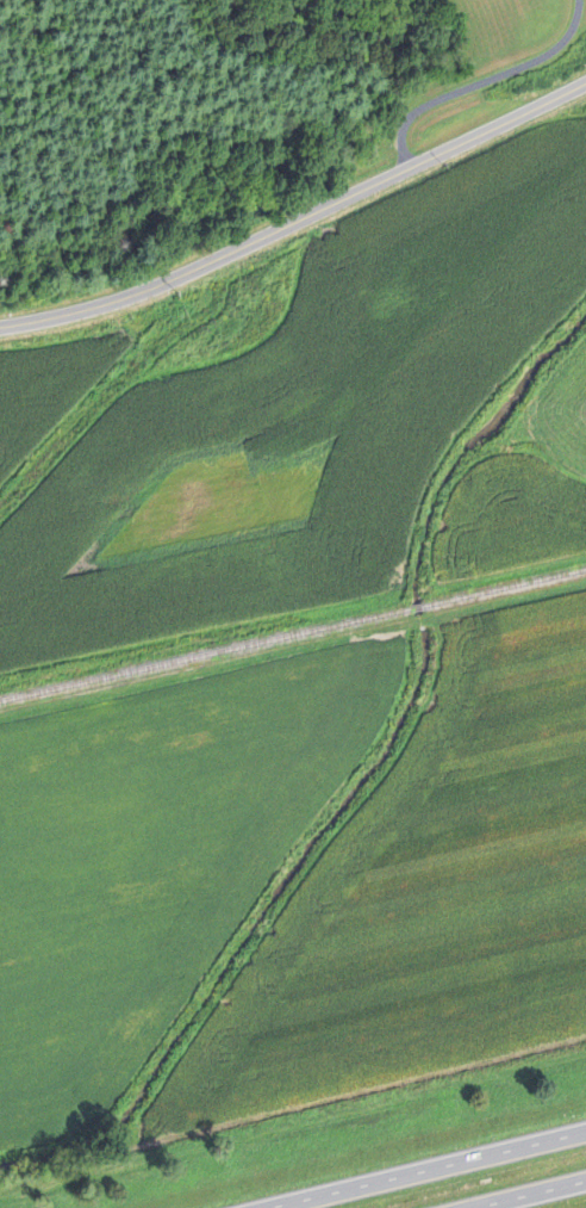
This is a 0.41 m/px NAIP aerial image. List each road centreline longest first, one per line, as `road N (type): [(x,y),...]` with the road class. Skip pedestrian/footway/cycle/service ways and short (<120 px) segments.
road 1 (tertiary): [(0,326),(168,283),(585,77)]
road 2 (trunk): [(585,1130),(263,1207)]

